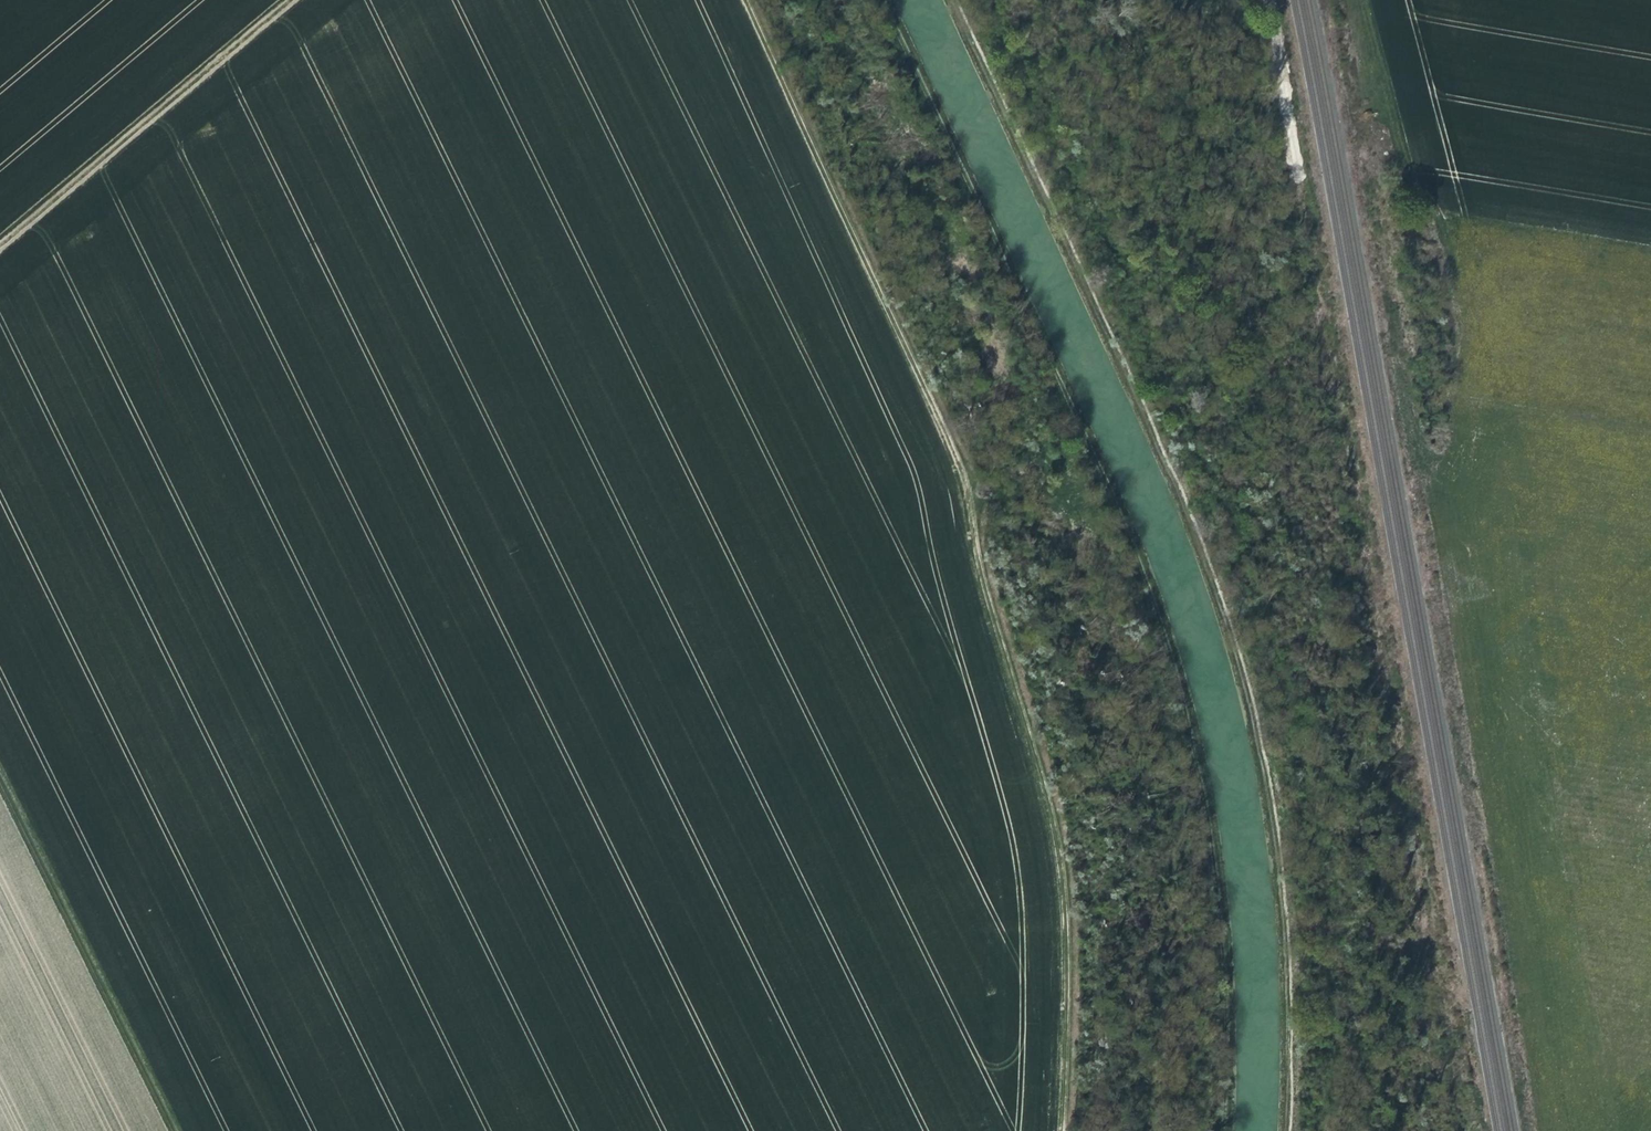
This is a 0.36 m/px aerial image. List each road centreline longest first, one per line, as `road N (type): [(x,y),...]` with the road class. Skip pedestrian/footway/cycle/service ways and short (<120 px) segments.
road 1 (track): [(870,0),(1097,503),(1185,722),(1212,917),(1224,1099),(1220,1130)]
road 2 (track): [(1061,1130),(1072,956),(1059,819),(987,604),(951,453),(745,0)]
road 3 (track): [(173,1130),(0,782)]
road 4 (track): [(0,245),(293,0)]

